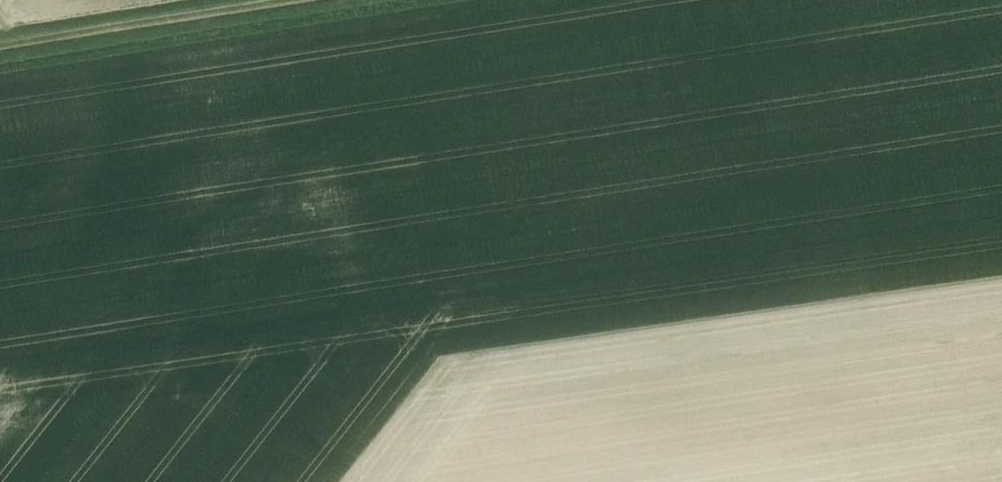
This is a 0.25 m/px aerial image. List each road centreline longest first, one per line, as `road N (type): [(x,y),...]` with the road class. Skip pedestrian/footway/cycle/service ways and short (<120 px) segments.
road 1 (track): [(262,0),(0,42)]

